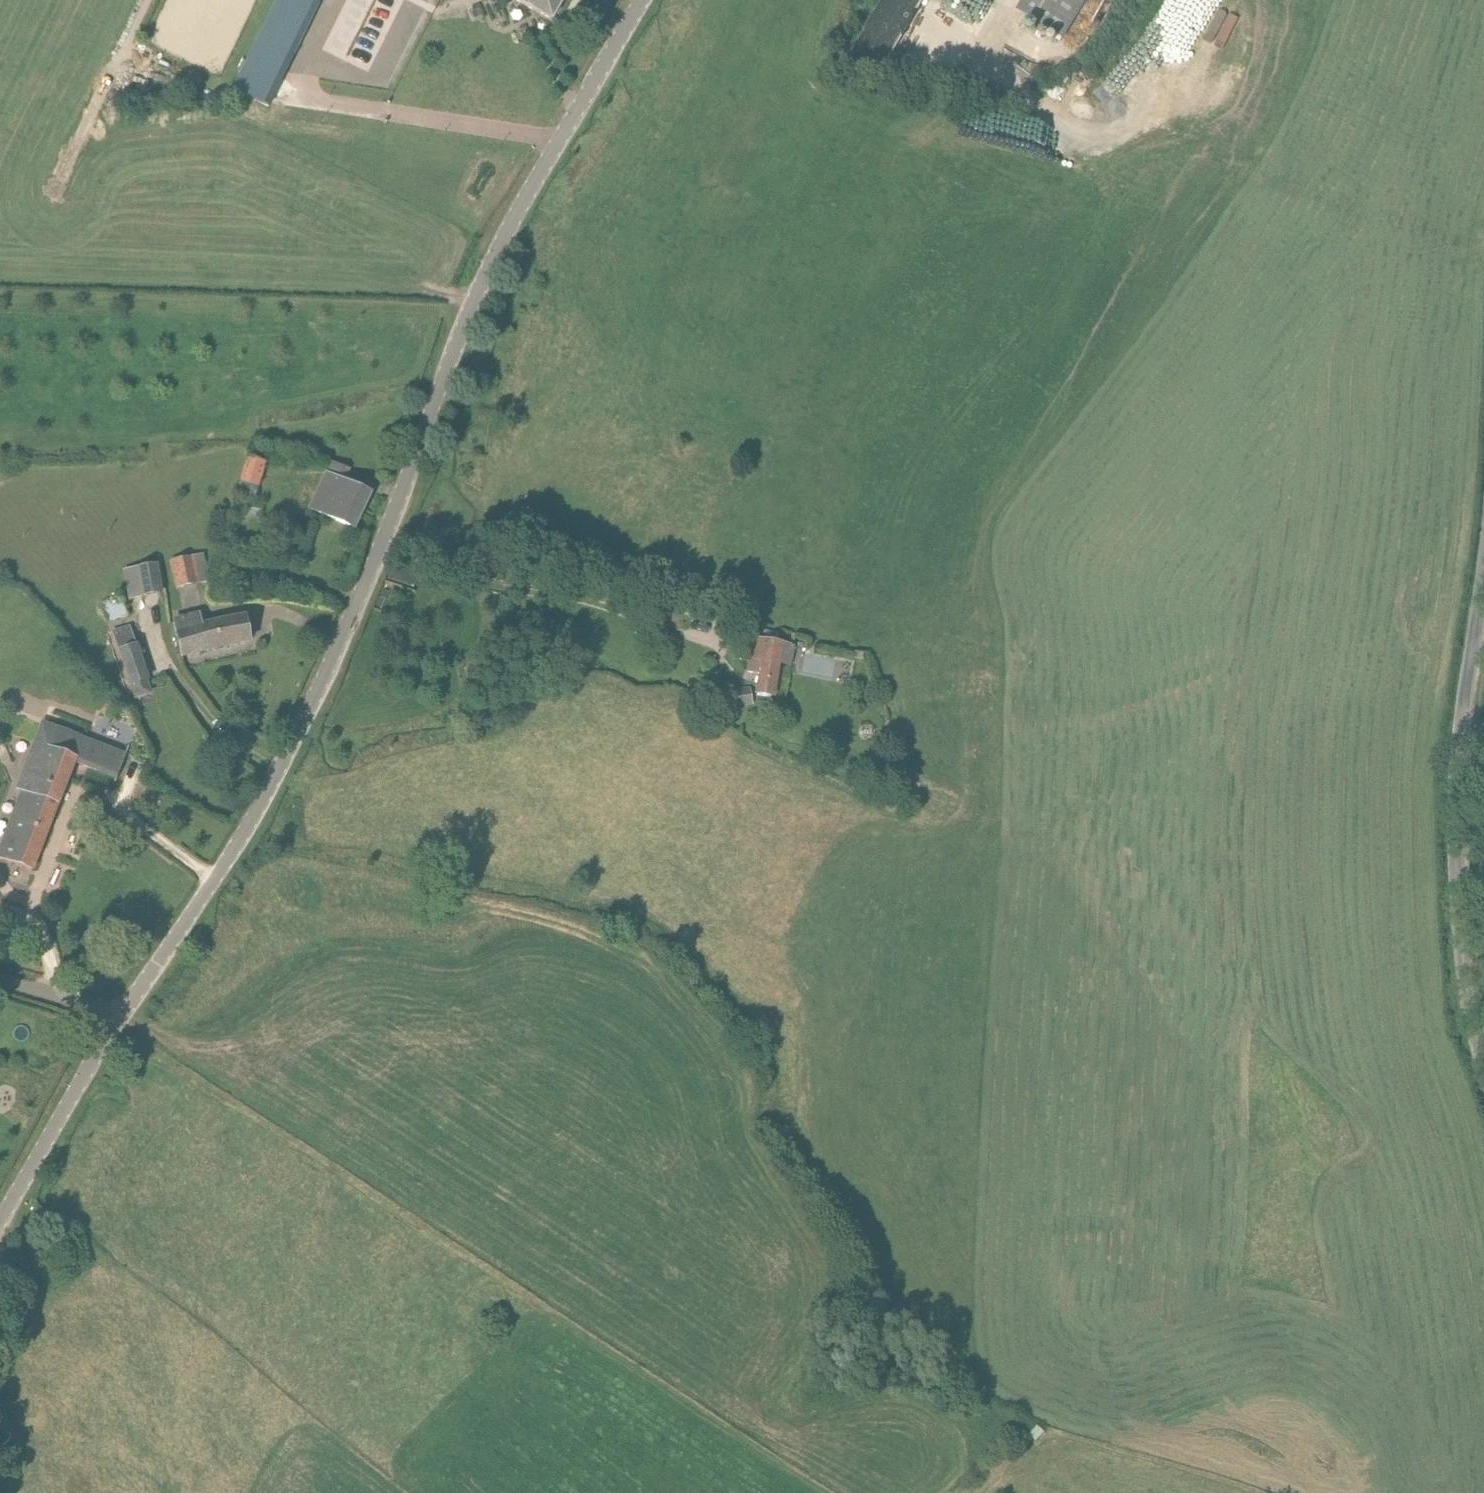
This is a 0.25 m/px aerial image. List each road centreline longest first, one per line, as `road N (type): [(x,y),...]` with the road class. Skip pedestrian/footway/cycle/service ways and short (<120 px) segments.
road 1 (unclassified): [(117,1020),(219,872),(284,758),(490,265),(642,0)]
road 2 (unclassified): [(1483,1065),(1461,936),(1457,828),(1461,732),(1483,573)]
road 3 (unclassified): [(0,1220),(117,1020)]
road 4 (unclassified): [(117,1020),(0,980)]

